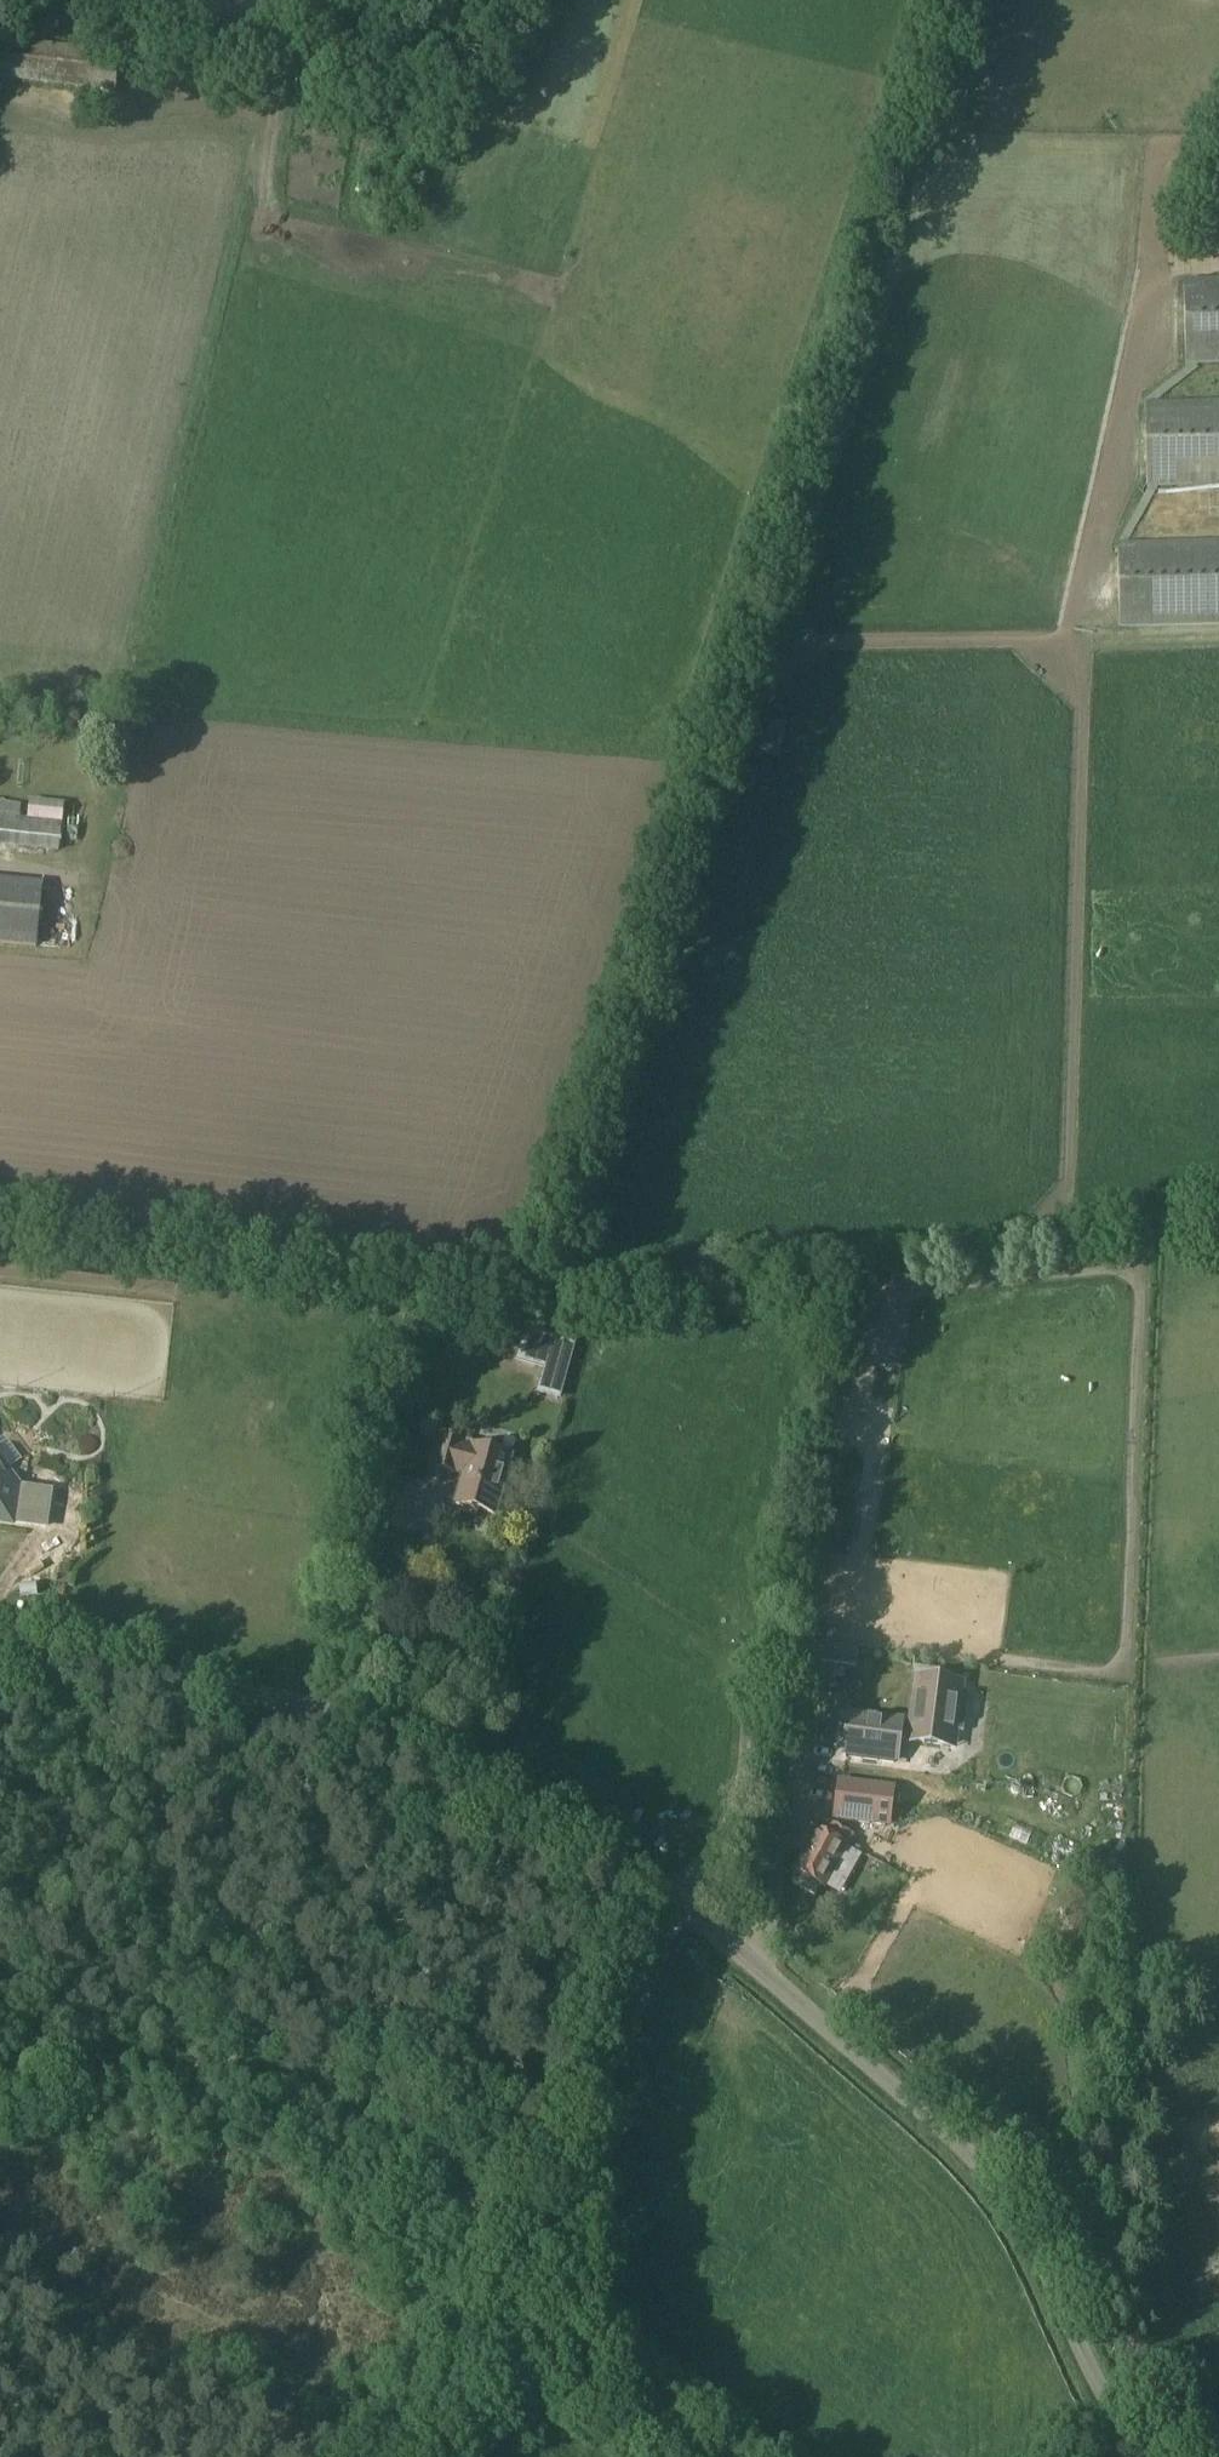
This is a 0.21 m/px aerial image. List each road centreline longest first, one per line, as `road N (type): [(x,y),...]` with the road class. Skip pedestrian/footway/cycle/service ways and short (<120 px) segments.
road 1 (unclassified): [(1152,2456),(1112,2413),(1042,2257),(972,2155),(762,1971),(484,1762),(387,1719),(238,1682),(0,1653)]

